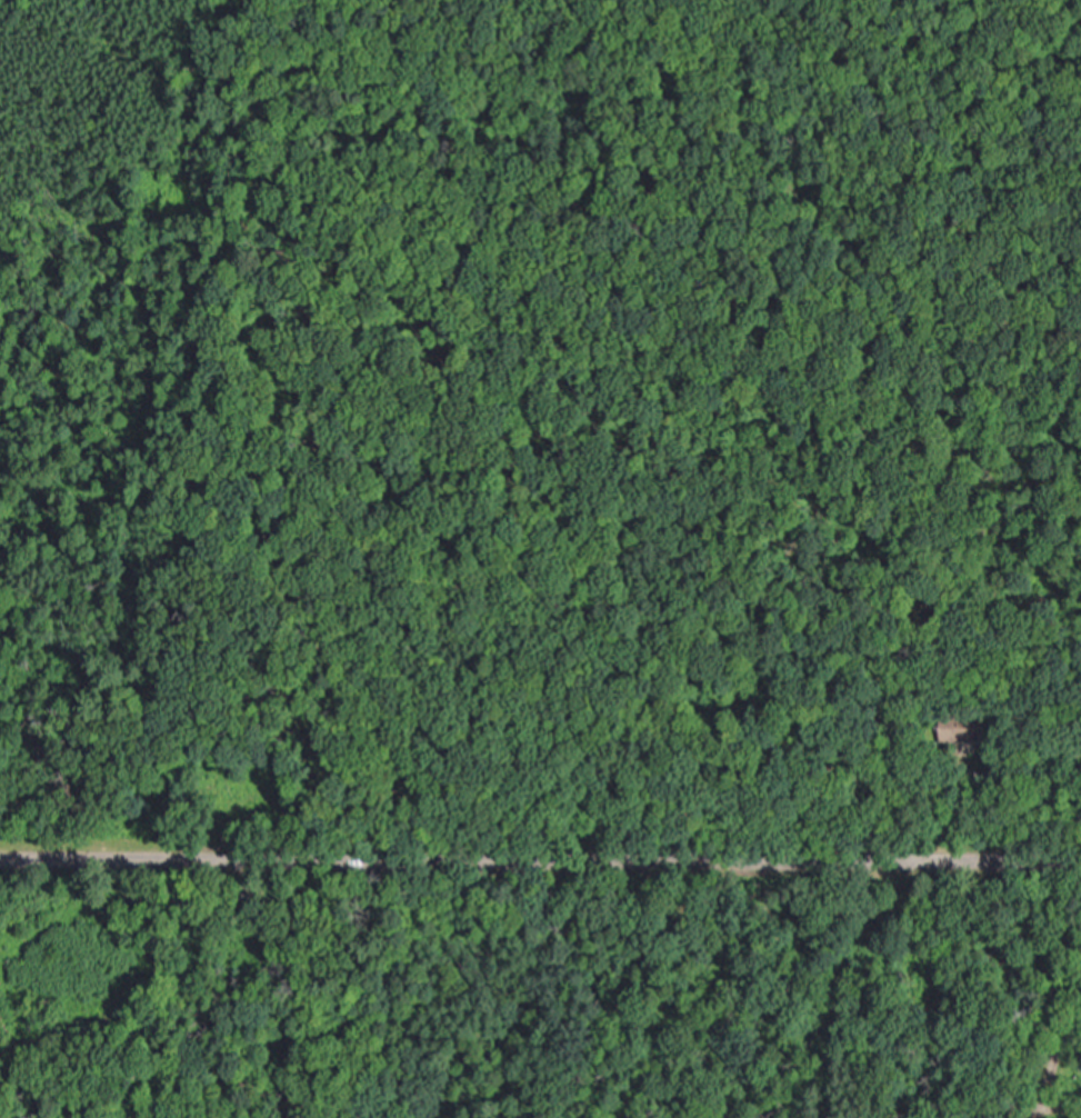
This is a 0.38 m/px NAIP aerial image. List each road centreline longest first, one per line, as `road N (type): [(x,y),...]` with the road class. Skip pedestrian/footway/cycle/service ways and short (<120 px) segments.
road 1 (residential): [(0,866),(1080,866)]

